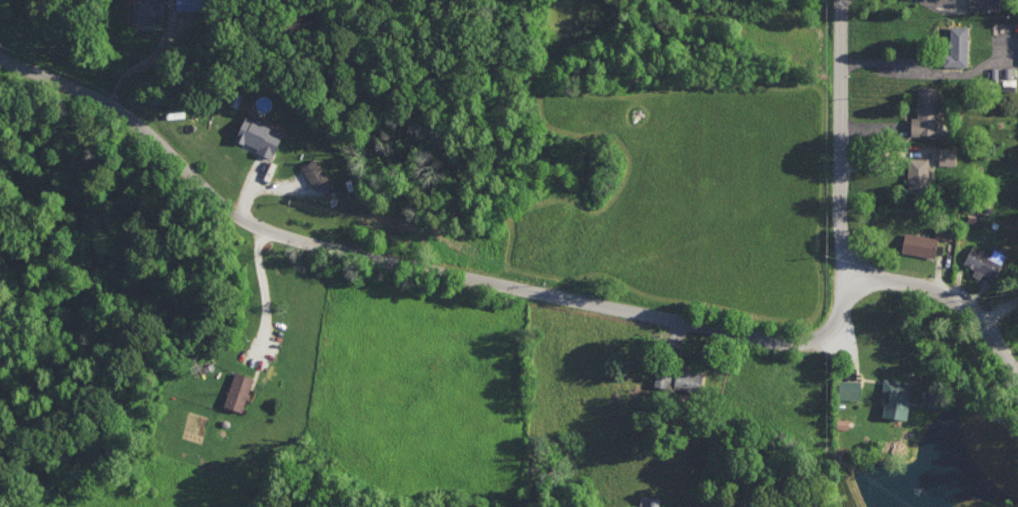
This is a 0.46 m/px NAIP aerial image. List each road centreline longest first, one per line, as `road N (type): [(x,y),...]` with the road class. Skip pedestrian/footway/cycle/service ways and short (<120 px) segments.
road 1 (residential): [(847,283),(837,324),(807,344),(433,271),(256,225),(219,206),(133,118),(0,55)]
road 2 (tertiary): [(847,283),(841,0)]
road 3 (tertiary): [(1017,368),(987,320),(933,291),(847,283)]

